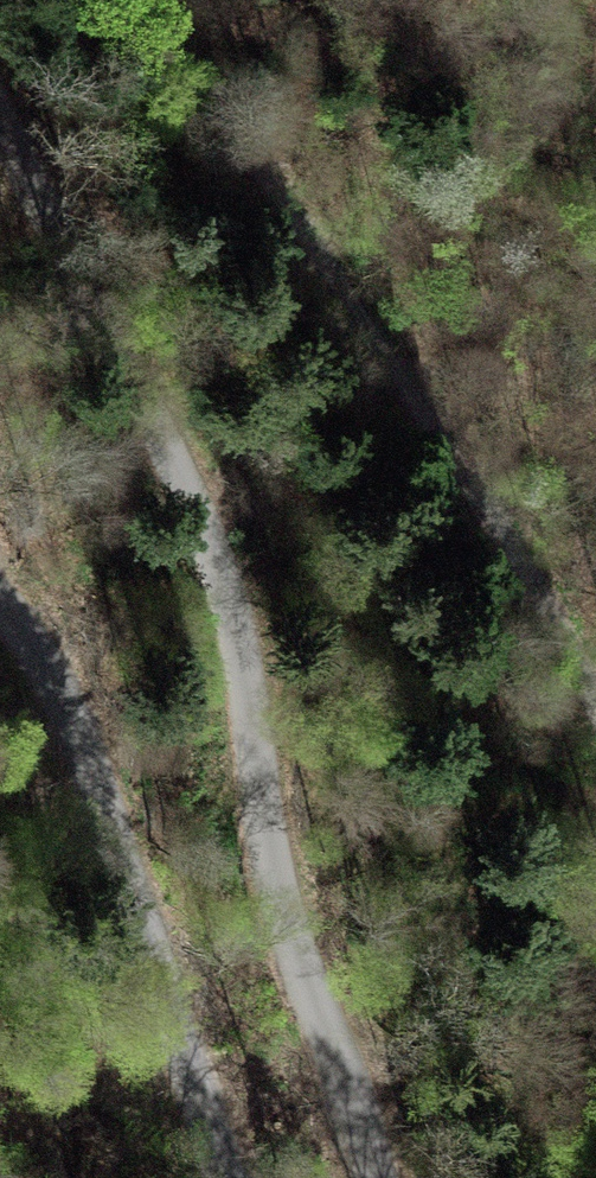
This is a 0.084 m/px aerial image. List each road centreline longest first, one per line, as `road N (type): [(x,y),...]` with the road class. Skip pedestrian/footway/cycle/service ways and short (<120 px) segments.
road 1 (unclassified): [(0,110),(131,359),(226,593),(277,890),(377,1177)]
road 2 (track): [(595,715),(497,523),(291,204),(142,0)]
road 3 (unclassified): [(219,1177),(80,736),(61,686),(0,590)]

